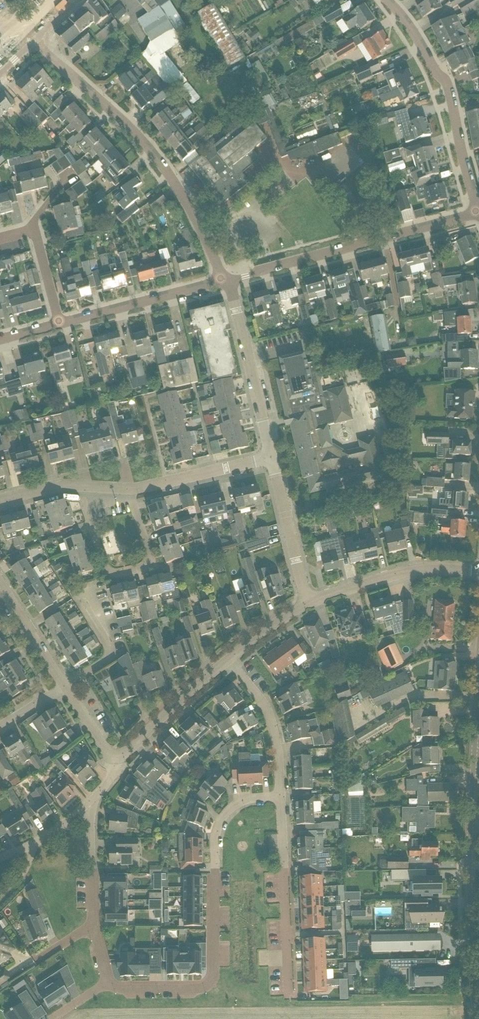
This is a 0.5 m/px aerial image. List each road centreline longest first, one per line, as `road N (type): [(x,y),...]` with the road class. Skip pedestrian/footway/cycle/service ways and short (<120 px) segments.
road 1 (residential): [(107,985),(197,989),(210,980),(221,823),(236,805),(282,797)]
road 2 (tertiary): [(477,1018),(470,877),(478,688)]
road 3 (residential): [(226,281),(196,217),(144,144),(22,29)]
road 4 (residential): [(226,281),(478,212)]
road 5 (residential): [(478,211),(445,86),(384,0)]
road 6 (residential): [(79,485),(108,576),(152,566),(128,490)]
road 7 (residential): [(290,994),(282,797)]
road 8 (residential): [(271,459),(226,281)]
road 9 (residential): [(307,604),(414,570),(478,571)]
road 10 (residential): [(59,325),(226,281)]
road 11 (residential): [(282,797),(270,713),(228,659)]
road 12 (residential): [(118,761),(228,659)]
road 13 (residential): [(307,604),(271,459)]
road 14 (residential): [(128,490),(271,459)]
road 15 (residential): [(90,803),(91,924)]
road 16 (residential): [(64,687),(0,585)]

